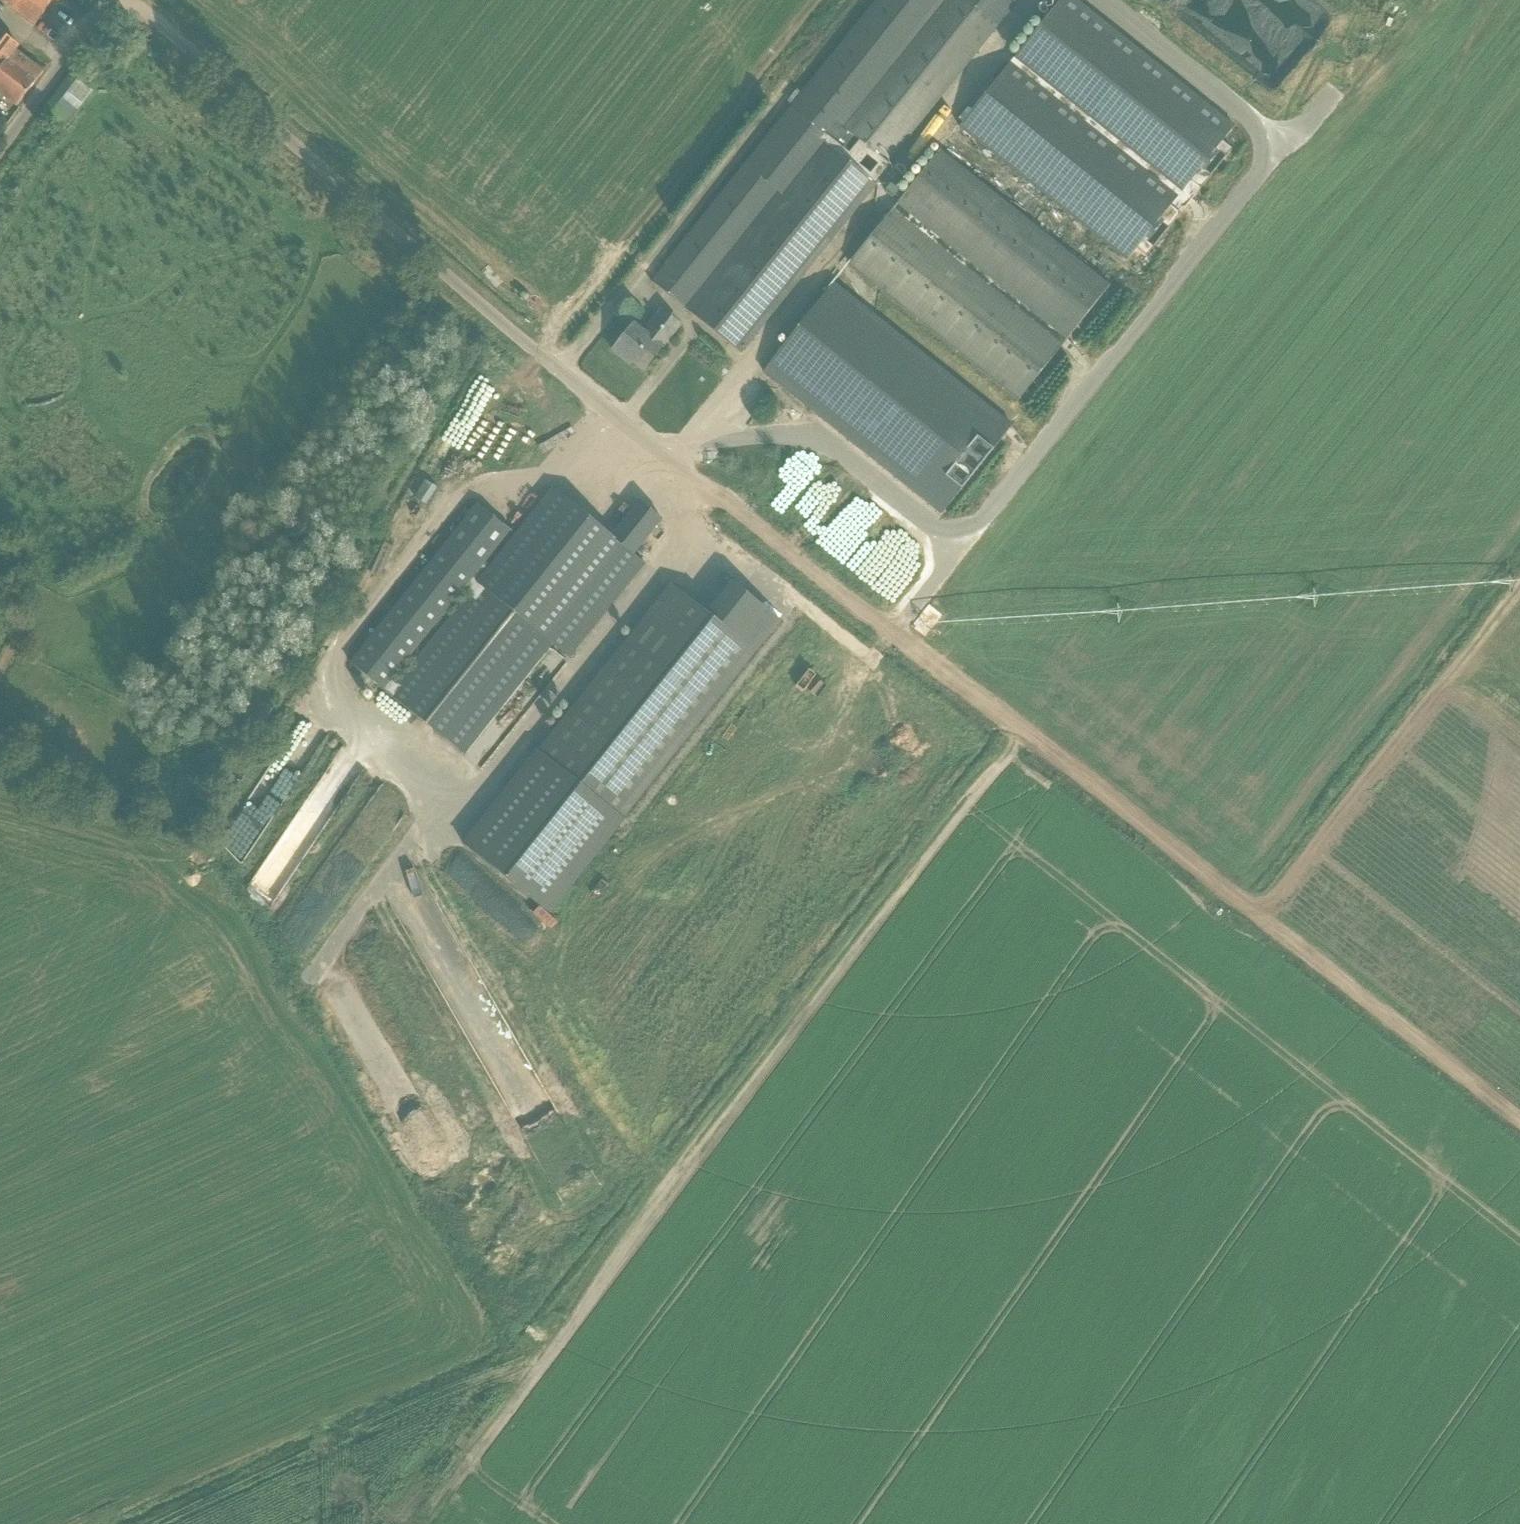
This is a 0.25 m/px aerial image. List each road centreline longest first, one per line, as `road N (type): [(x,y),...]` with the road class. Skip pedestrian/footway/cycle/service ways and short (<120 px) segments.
road 1 (track): [(1519,1125),(713,495)]
road 2 (unclassified): [(713,495),(128,0)]
road 3 (unclassified): [(108,0),(0,146)]

